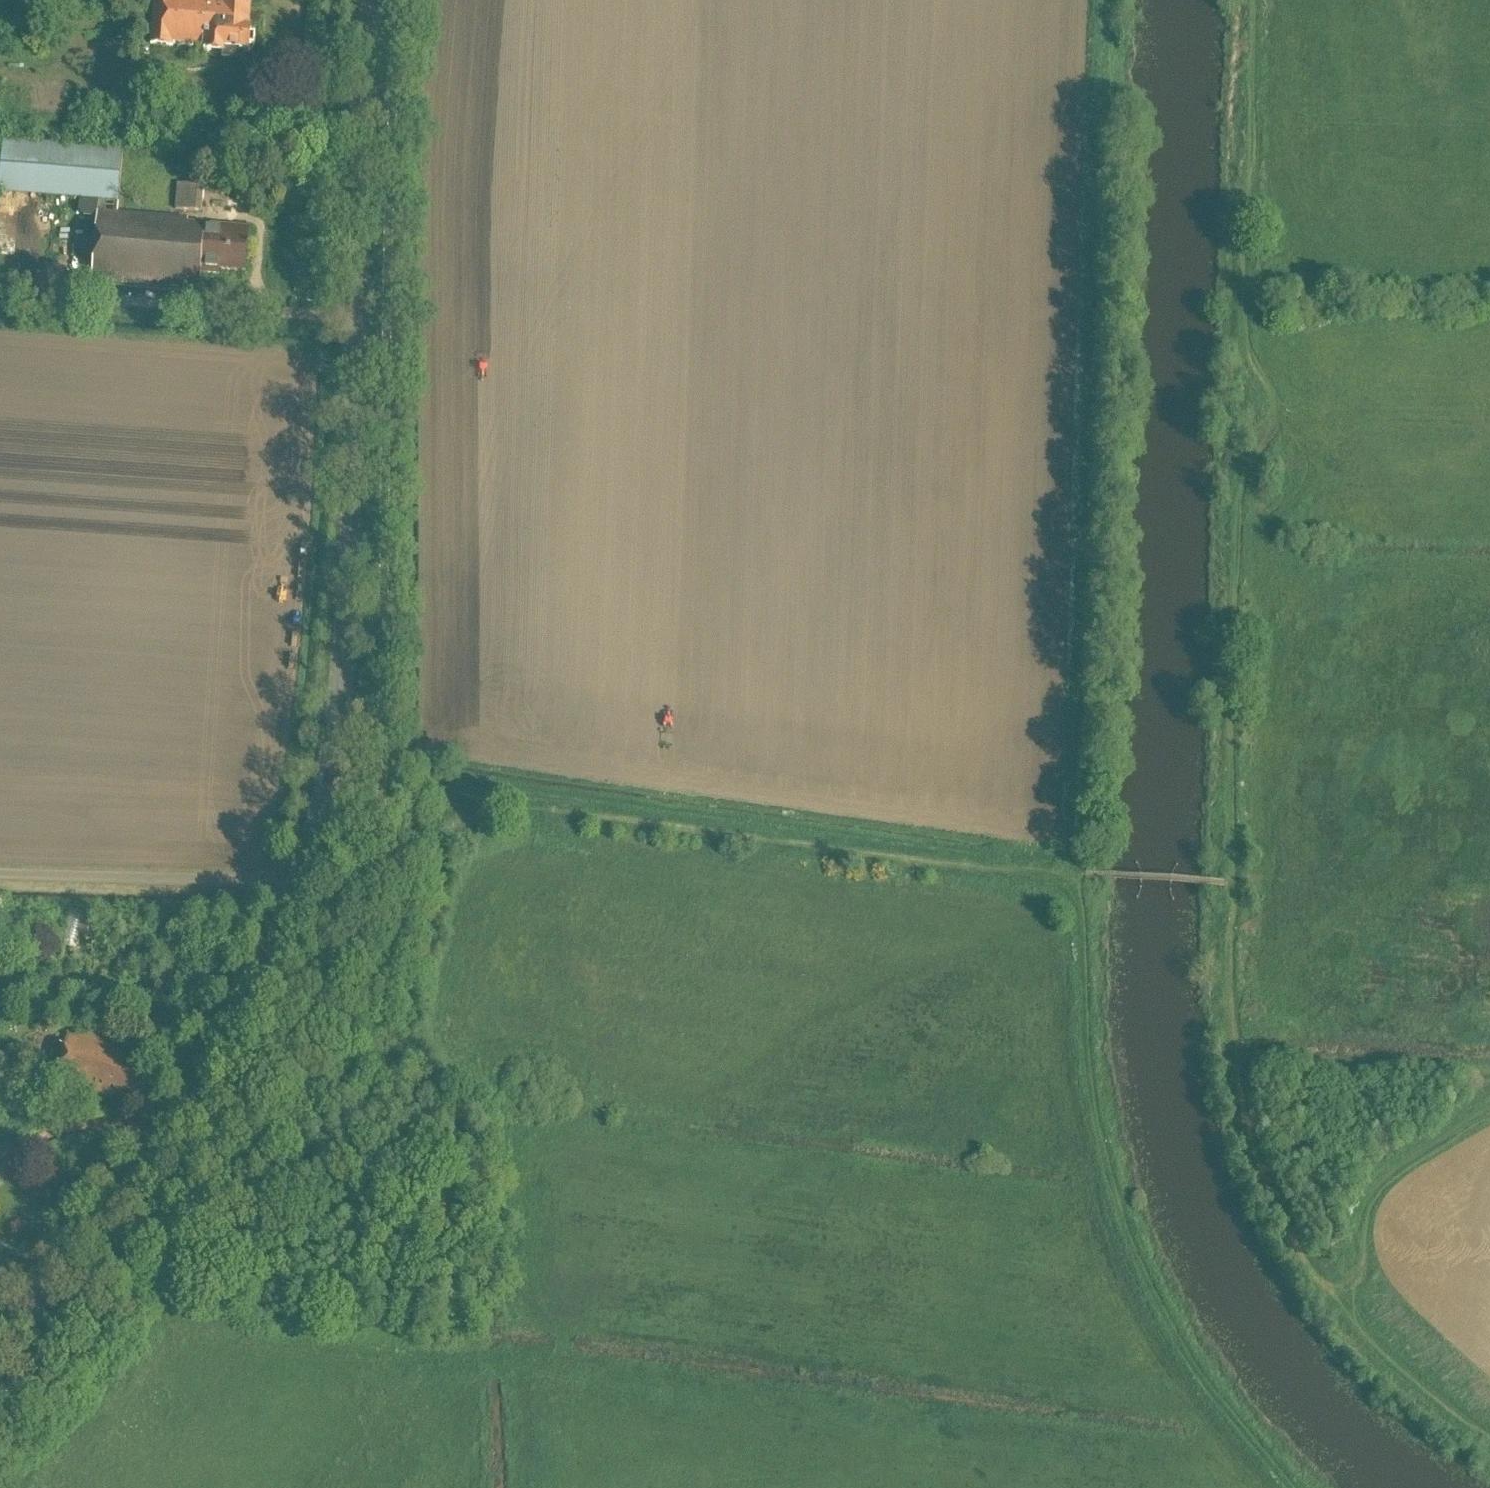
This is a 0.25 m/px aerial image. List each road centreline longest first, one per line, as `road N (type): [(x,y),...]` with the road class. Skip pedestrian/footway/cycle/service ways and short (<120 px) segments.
road 1 (tertiary): [(0,1354),(222,1060),(267,981),(310,860),(342,699),(372,0)]
road 2 (track): [(1080,876),(943,862),(331,765)]
road 3 (track): [(1080,876),(1095,1127),(1125,1225),(1175,1335),(1300,1487)]

